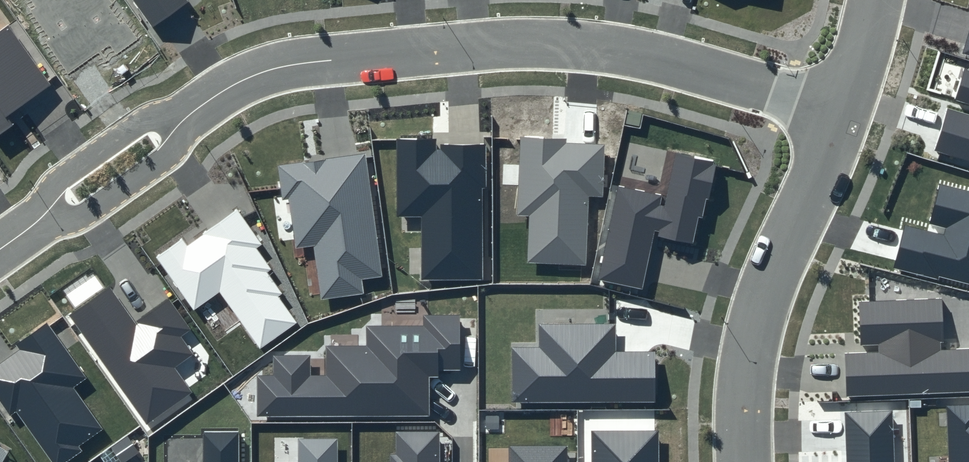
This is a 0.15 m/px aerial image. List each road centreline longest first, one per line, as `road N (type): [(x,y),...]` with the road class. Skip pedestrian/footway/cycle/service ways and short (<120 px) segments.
road 1 (residential): [(841,118),(652,56),(548,42),(293,61),(257,70),(195,110)]
road 2 (residential): [(841,118),(754,334),(745,461)]
road 3 (residential): [(195,110),(167,157),(84,217),(40,223)]
road 4 (residential): [(40,223),(58,184),(146,121),(195,110)]
road 5 (residential): [(876,0),(841,118)]

